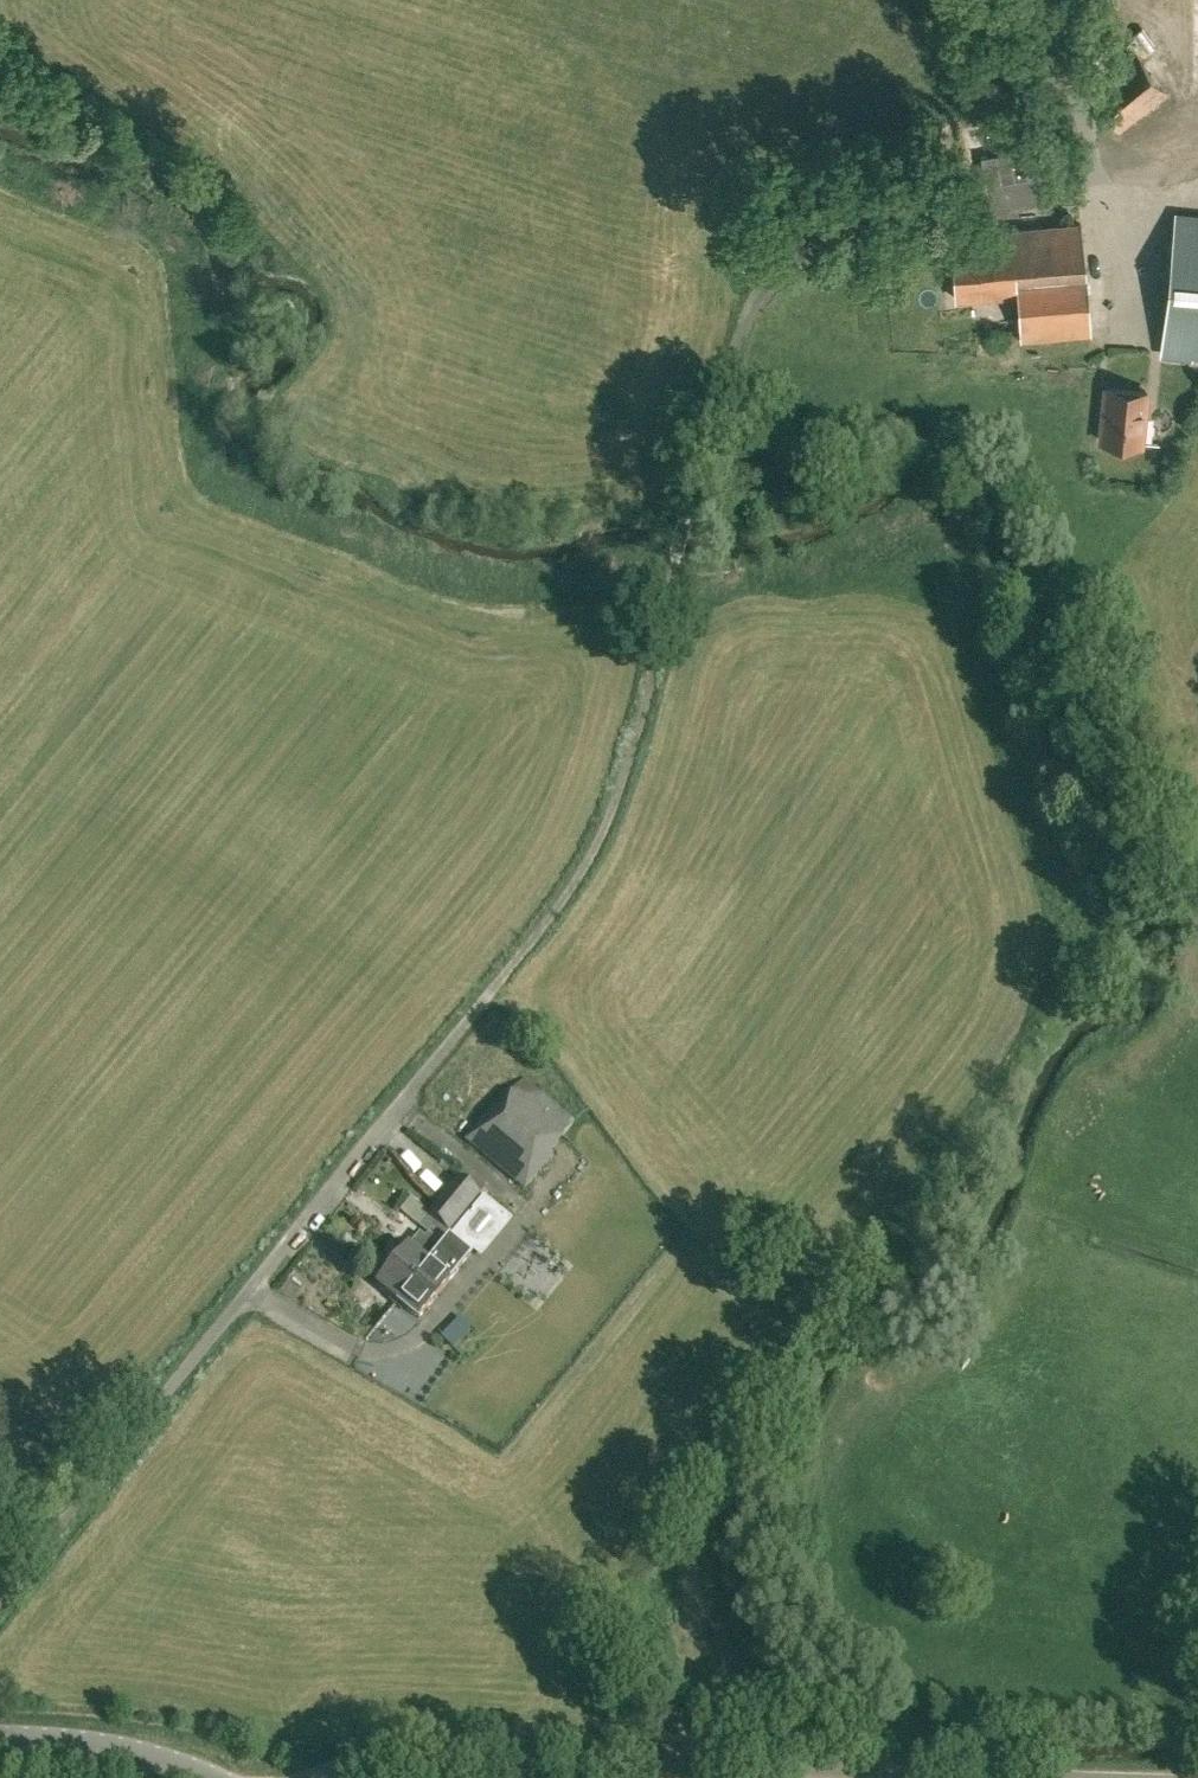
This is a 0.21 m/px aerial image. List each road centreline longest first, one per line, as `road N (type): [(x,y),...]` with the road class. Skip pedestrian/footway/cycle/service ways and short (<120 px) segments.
road 1 (track): [(558,915),(624,799),(735,351),(781,276),(819,249),(891,225),(1055,199),(1094,207),(1119,229)]
road 2 (unclassified): [(0,1597),(558,915)]
road 3 (unclassified): [(655,1762),(1041,1777)]
road 4 (unclassified): [(655,1762),(381,1758),(318,1777)]
road 5 (unclassified): [(205,1777),(97,1747),(0,1740)]

